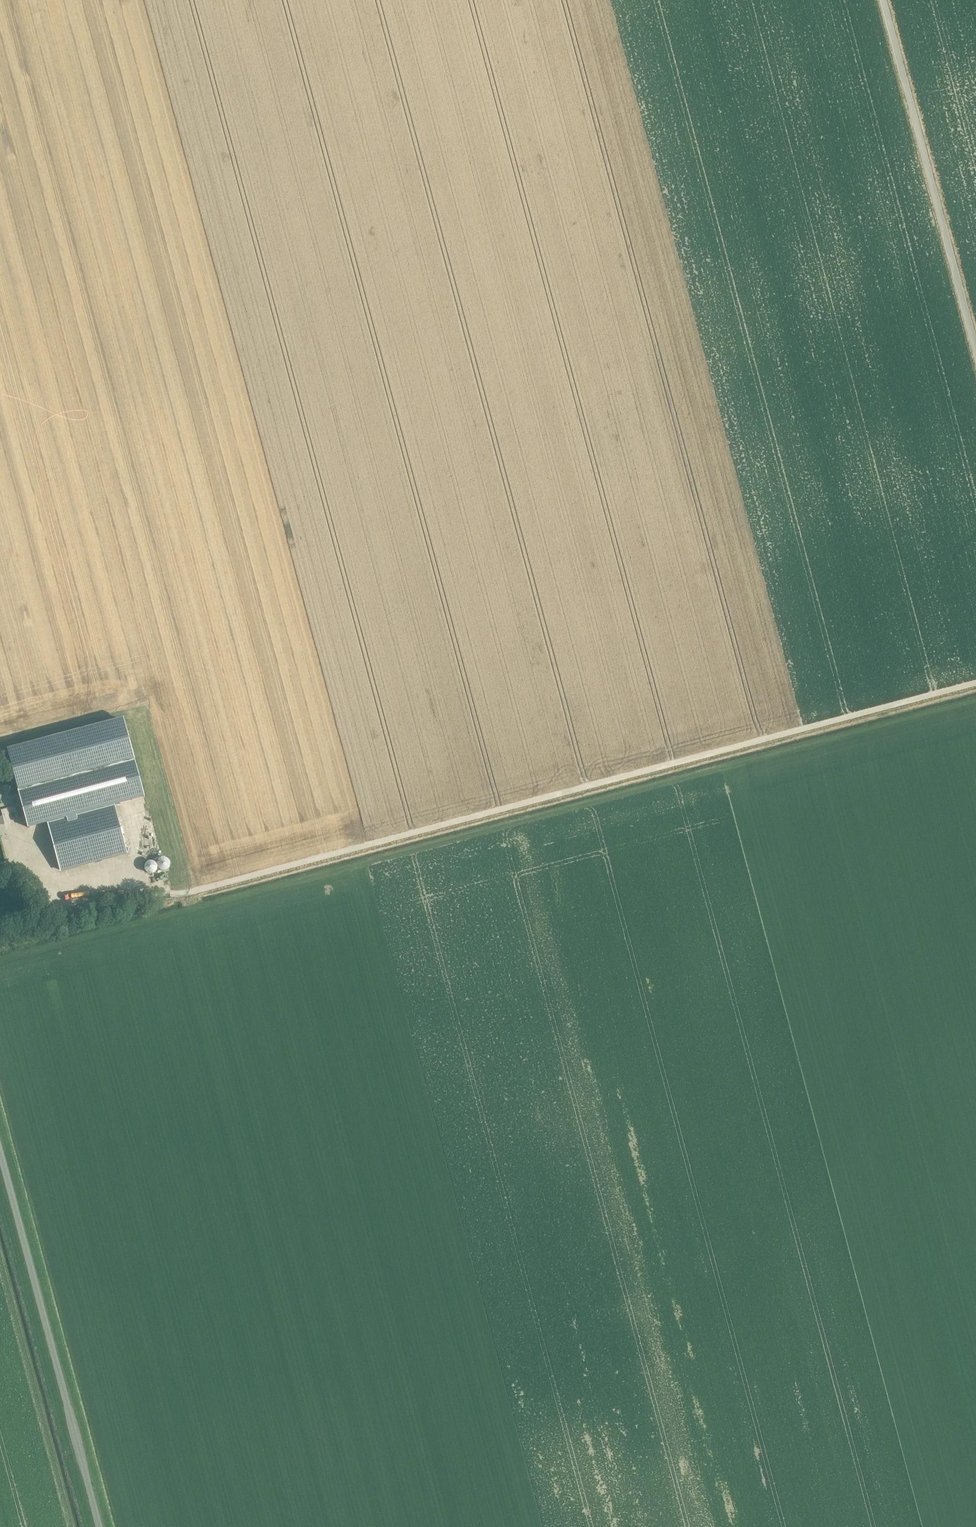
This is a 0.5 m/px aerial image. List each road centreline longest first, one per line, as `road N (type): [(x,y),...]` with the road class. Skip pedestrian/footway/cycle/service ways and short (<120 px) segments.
road 1 (track): [(975,684),(177,895),(121,877)]
road 2 (unclassified): [(0,1151),(99,1526)]
road 3 (track): [(883,0),(975,351)]

